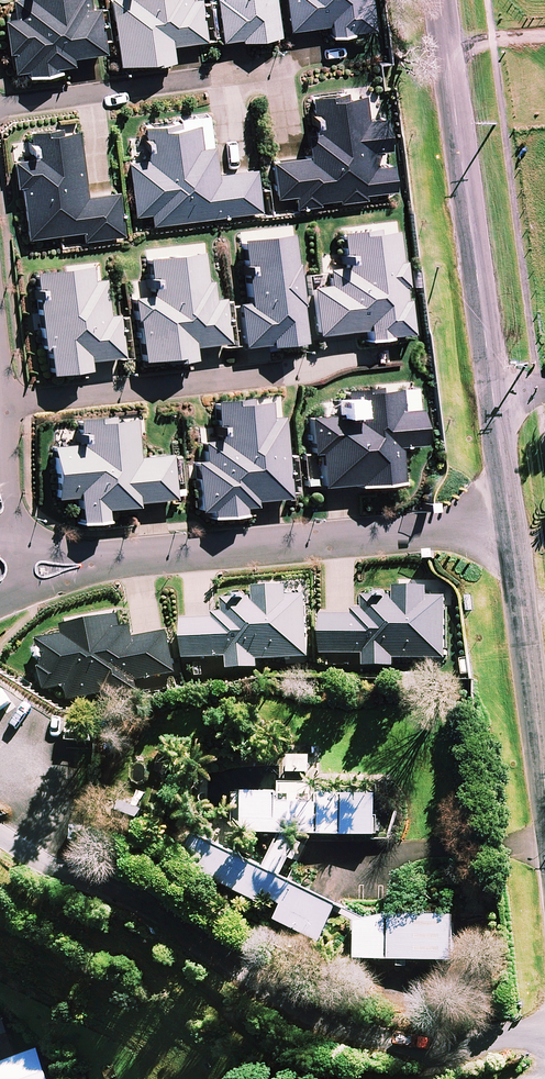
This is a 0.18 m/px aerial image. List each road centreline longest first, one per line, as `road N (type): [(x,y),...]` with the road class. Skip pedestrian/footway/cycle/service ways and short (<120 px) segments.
road 1 (residential): [(509,525),(0,568)]
road 2 (tertiary): [(439,0),(492,395)]
road 3 (residential): [(302,373),(5,408)]
road 4 (residential): [(284,74),(0,112)]
road 5 (tertiary): [(509,525),(544,795)]
road 6 (tertiary): [(492,395),(509,525)]

